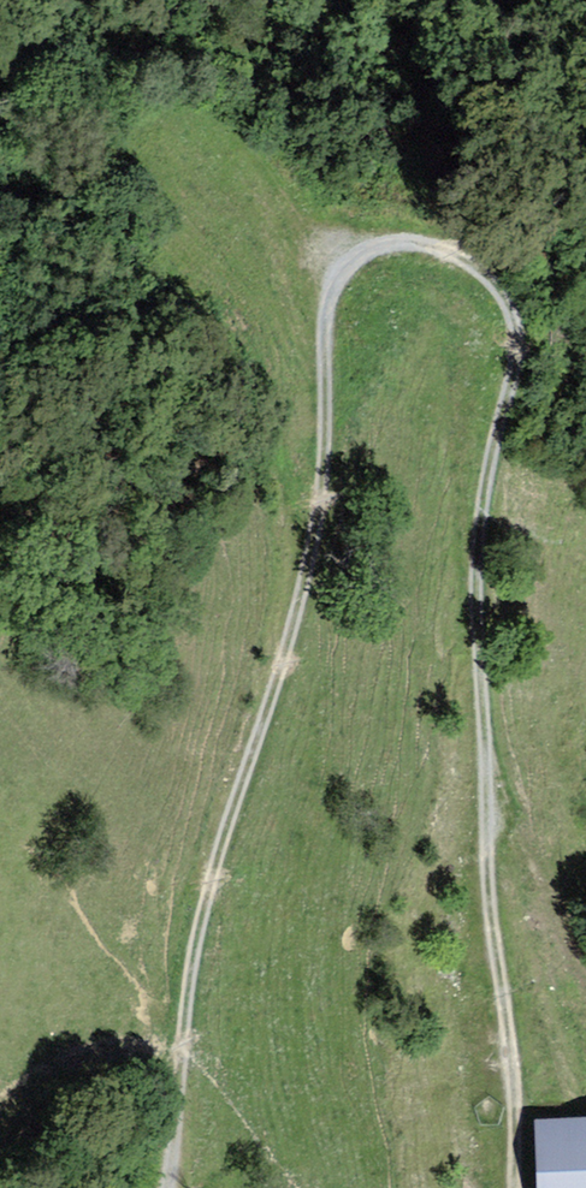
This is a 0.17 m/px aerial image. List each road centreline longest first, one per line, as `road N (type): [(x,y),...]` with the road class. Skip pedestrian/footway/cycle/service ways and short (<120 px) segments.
road 1 (track): [(515,1187),(512,1046),(484,889),(489,791),(478,583),(482,512),(517,331),(491,280),(438,247),(393,246),(344,270)]
road 2 (track): [(344,270),(327,318),(318,518),(192,954),(165,1187)]
road 3 (track): [(489,791),(585,957)]

